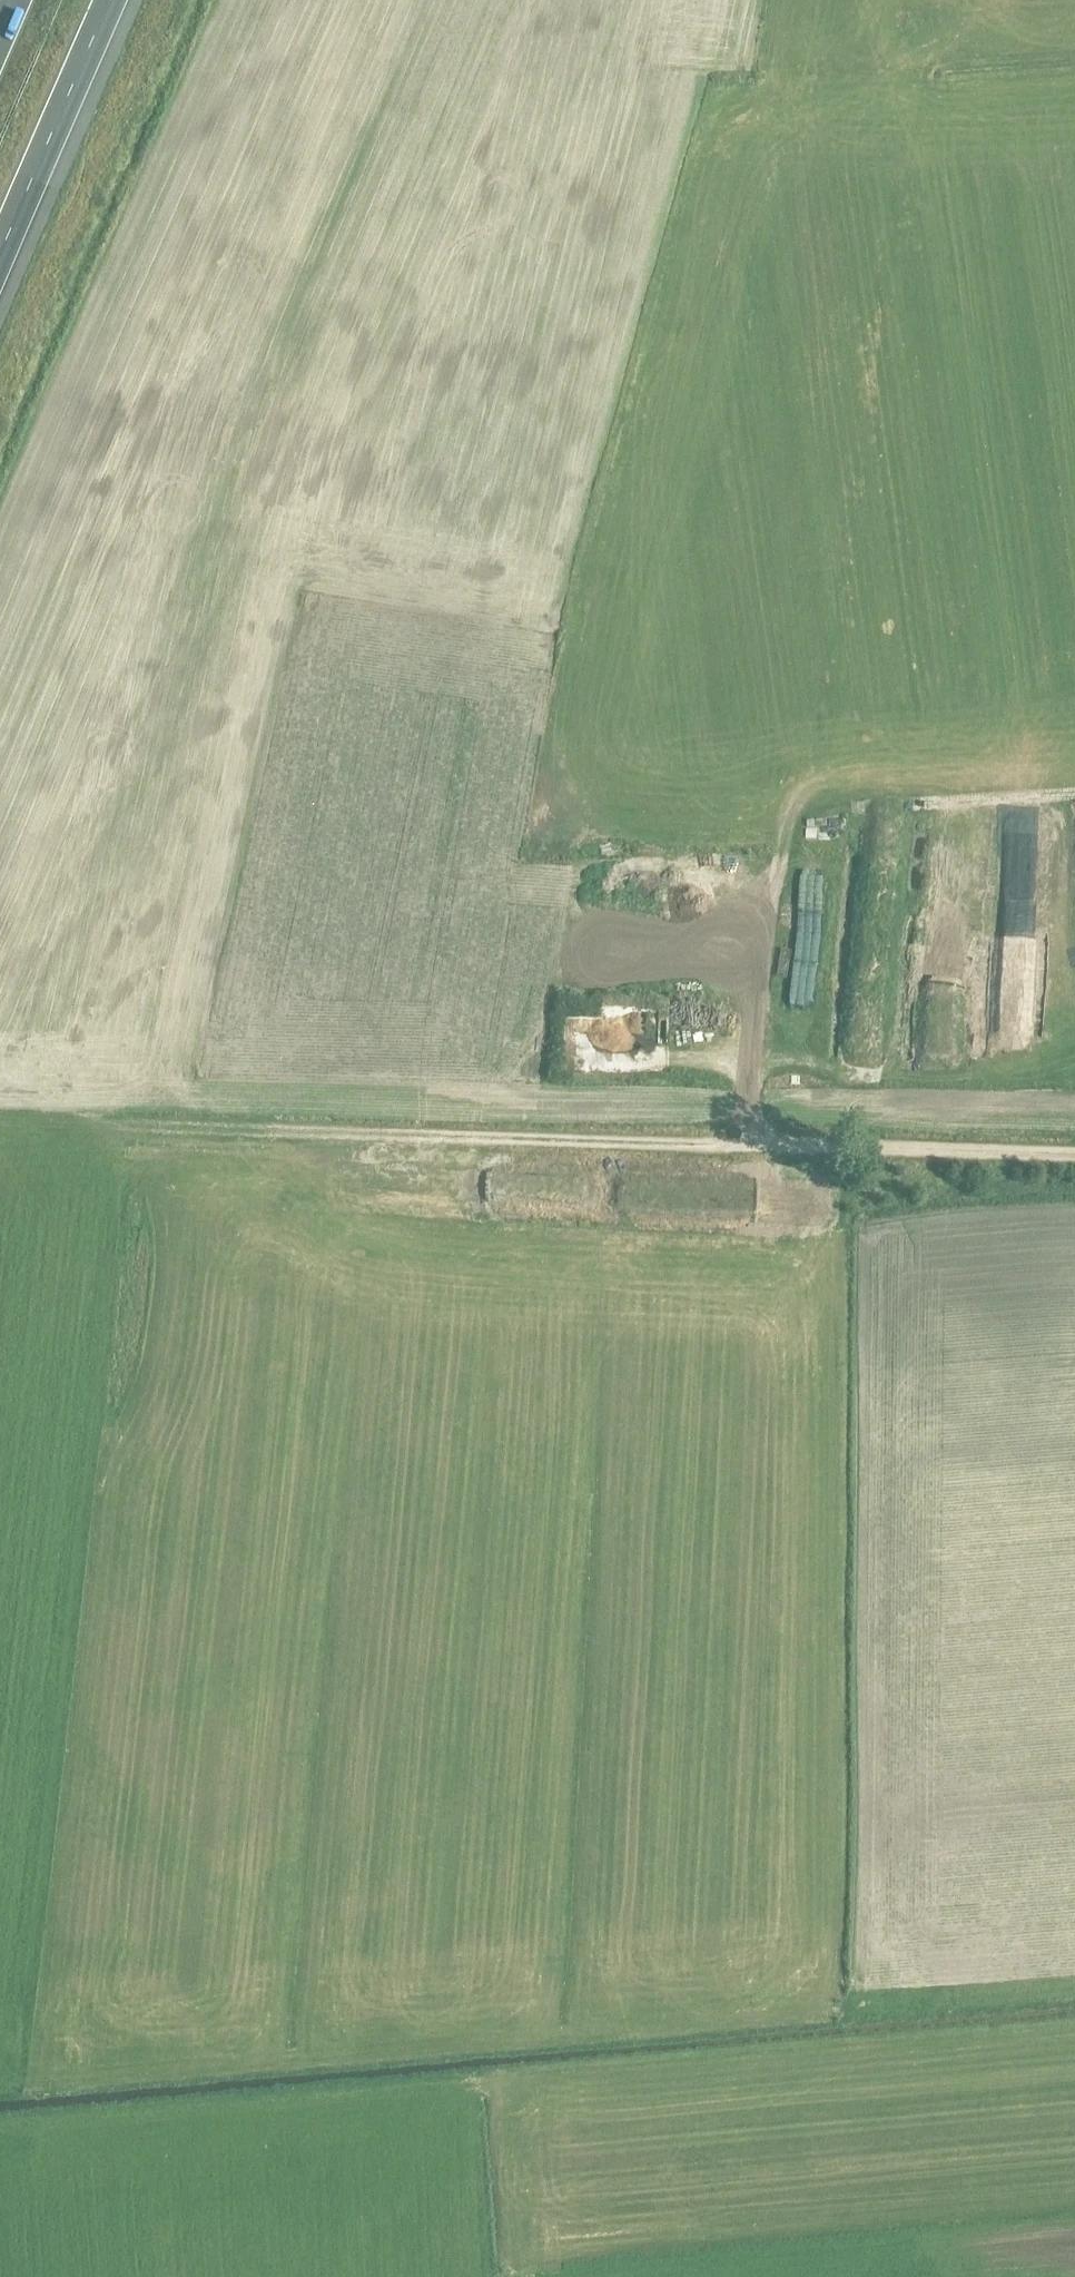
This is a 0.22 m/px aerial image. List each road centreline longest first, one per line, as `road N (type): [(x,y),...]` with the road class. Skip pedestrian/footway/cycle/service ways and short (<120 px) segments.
road 1 (unclassified): [(209,1129),(1074,1153)]
road 2 (motorway): [(0,269),(115,0)]

